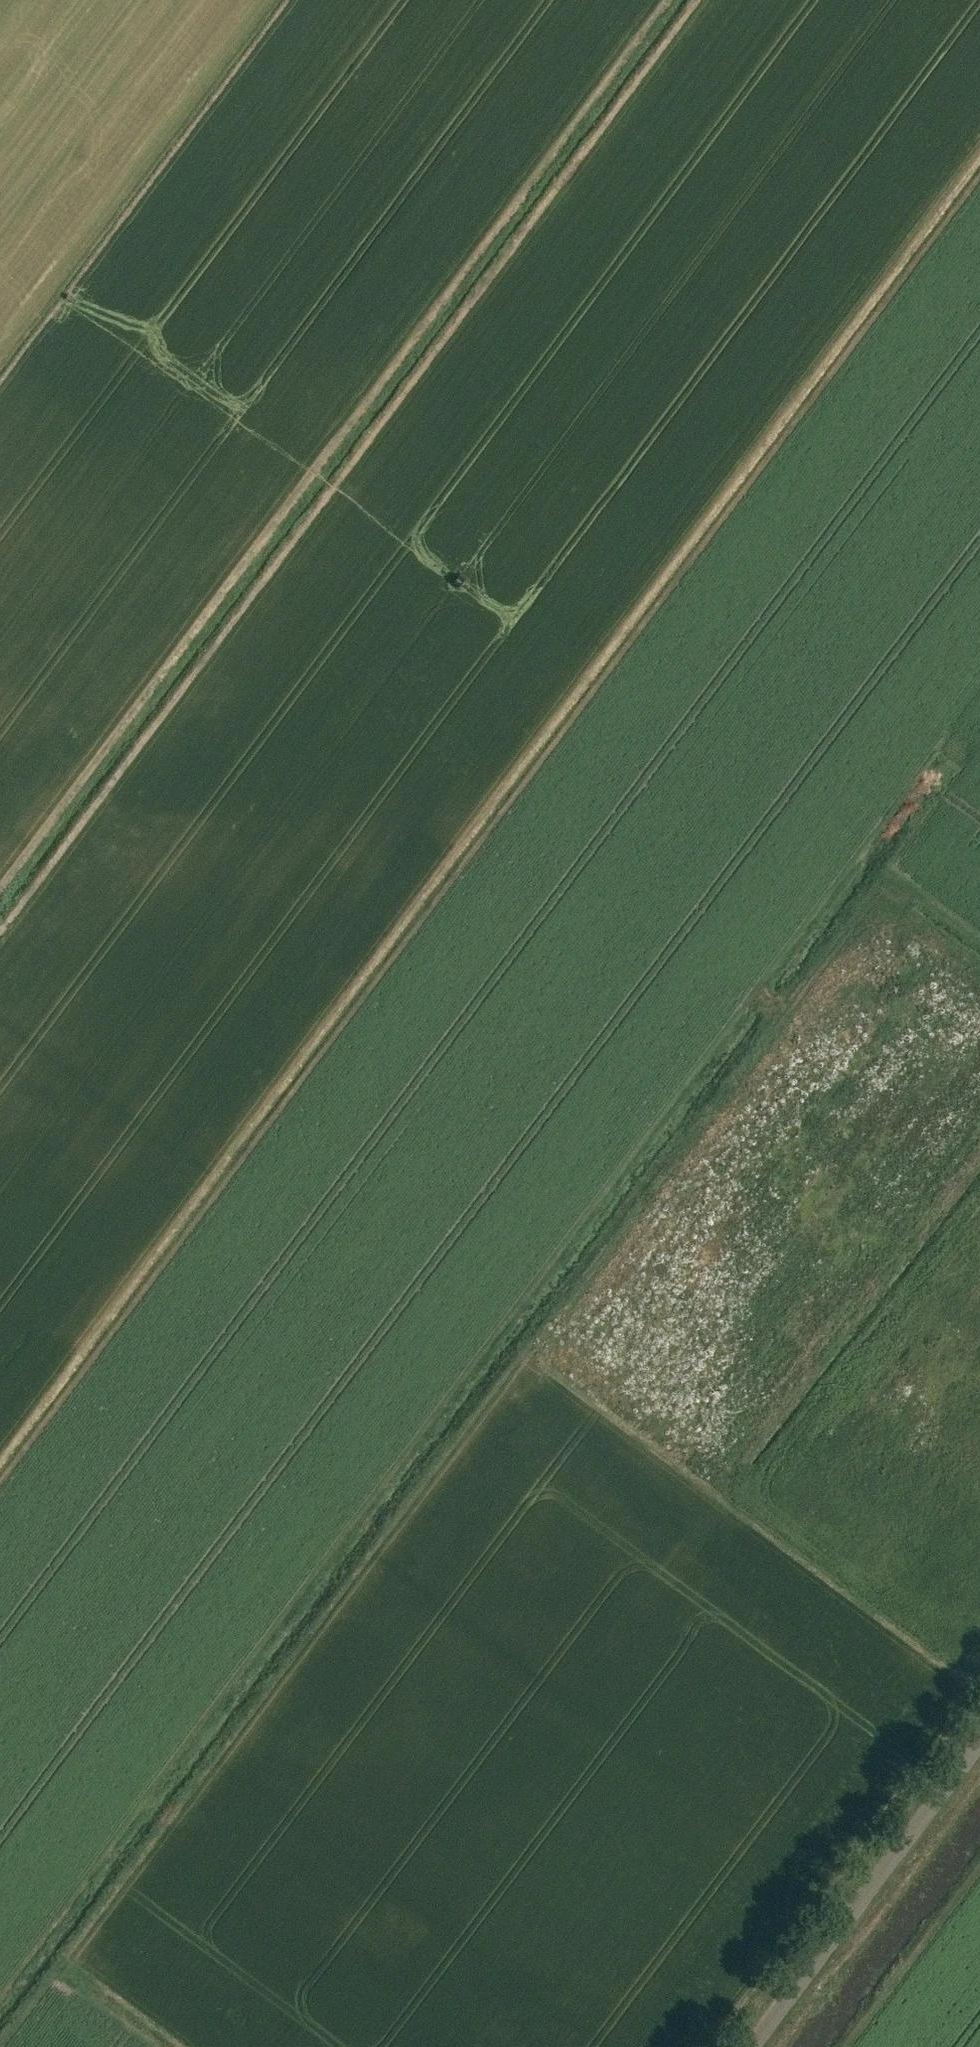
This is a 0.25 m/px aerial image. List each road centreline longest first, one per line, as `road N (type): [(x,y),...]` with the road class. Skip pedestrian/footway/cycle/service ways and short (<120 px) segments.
road 1 (unclassified): [(749,2046),(979,1739)]

